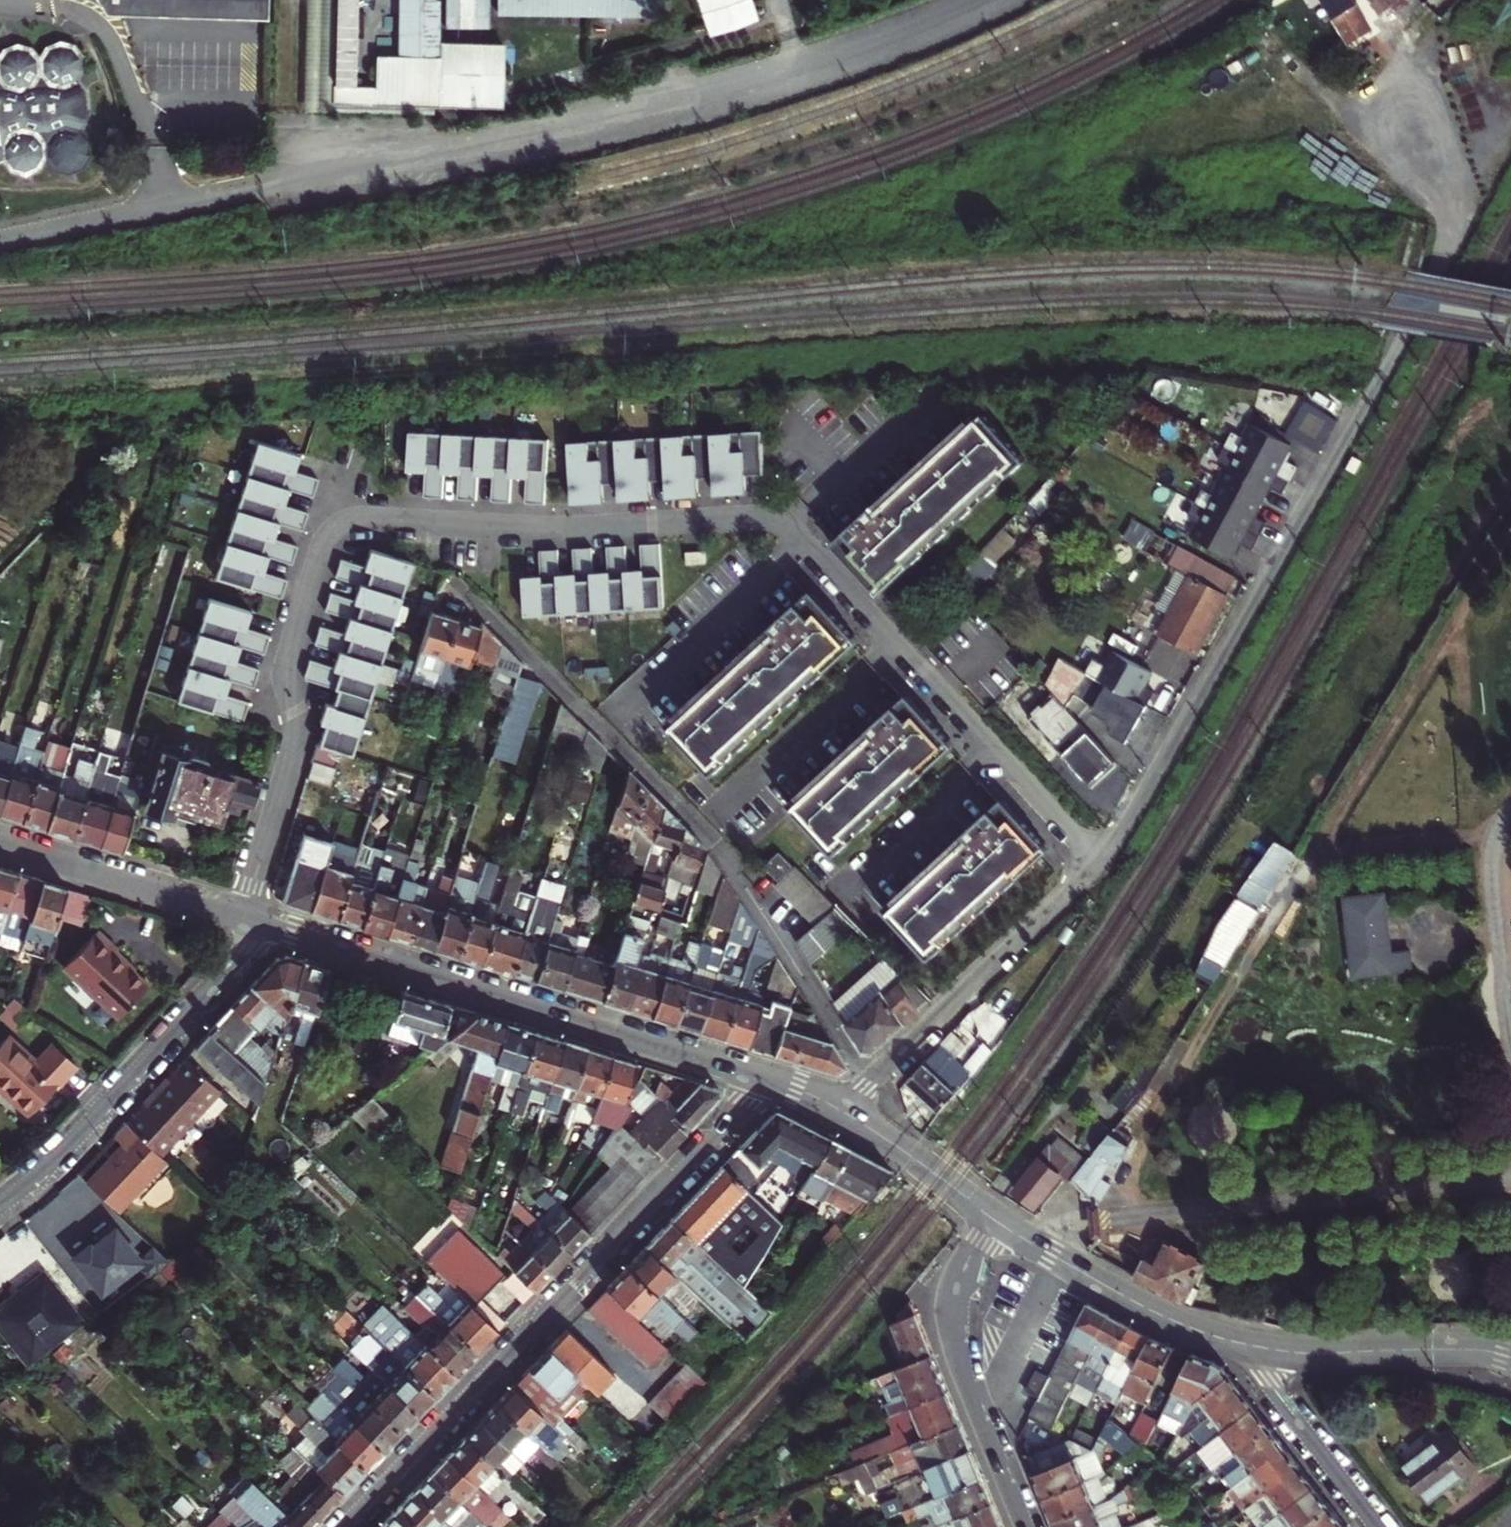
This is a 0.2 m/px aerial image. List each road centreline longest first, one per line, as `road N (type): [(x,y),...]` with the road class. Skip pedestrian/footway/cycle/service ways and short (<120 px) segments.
road 1 (residential): [(244,918),(296,737),(288,662),(321,549),(337,530),(362,521),(776,525),(1100,864)]
road 2 (residential): [(452,577),(711,835),(838,1031),(877,1077)]
road 3 (residential): [(345,1526),(771,1082)]
road 4 (residential): [(1100,864),(1388,353)]
road 5 (tertiary): [(265,925),(771,1082)]
road 6 (residential): [(265,925),(53,1166),(0,1206)]
road 7 (residential): [(990,1218),(959,1277),(954,1336),(962,1378),(1022,1526)]
road 8 (track): [(1349,100),(1454,204),(1436,264),(1388,353)]
road 9 (residential): [(877,1077),(1100,864)]
road 10 (tertiary): [(990,1218),(1172,1321),(1258,1347)]
road 11 (tertiary): [(0,840),(244,918)]
road 12 (tertiary): [(1258,1347),(1510,1357)]
road 13 (residential): [(1258,1347),(1271,1386),(1378,1526)]
road 14 (tertiary): [(843,1111),(990,1218)]
road 15 (residential): [(0,244),(171,207)]

